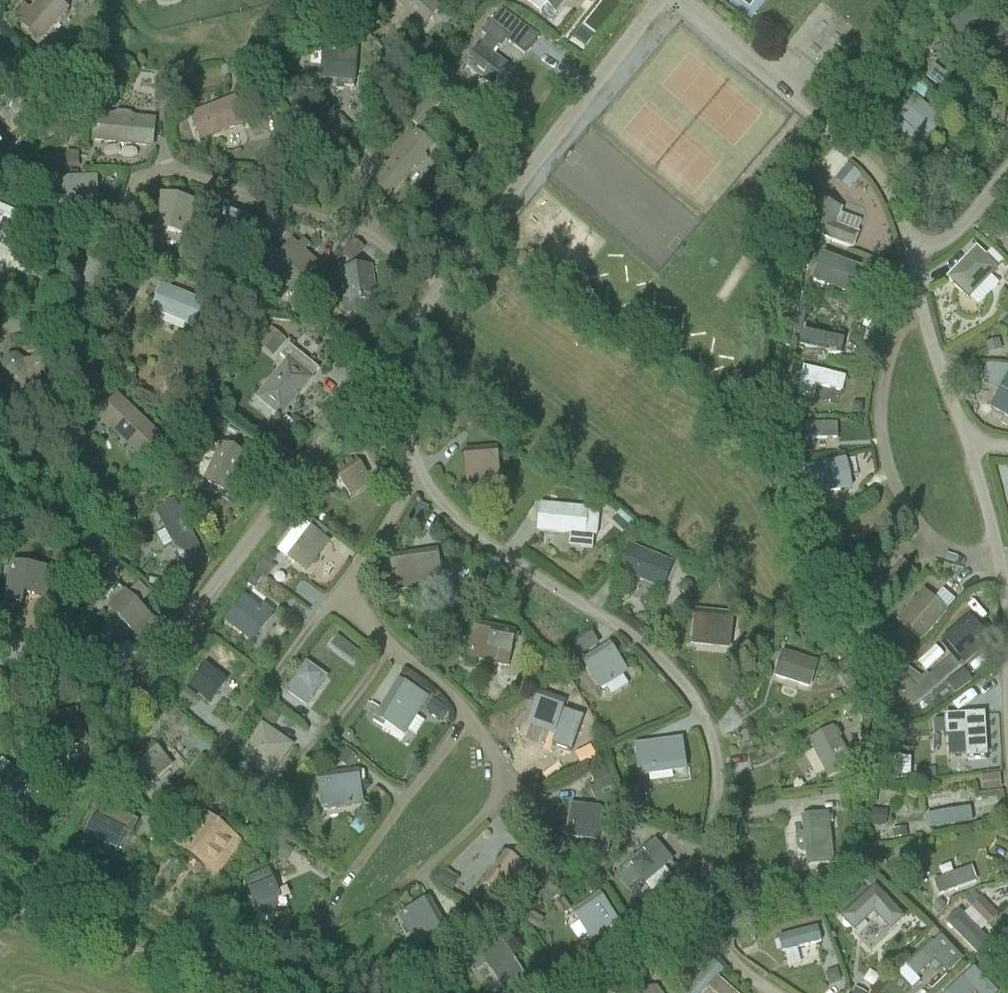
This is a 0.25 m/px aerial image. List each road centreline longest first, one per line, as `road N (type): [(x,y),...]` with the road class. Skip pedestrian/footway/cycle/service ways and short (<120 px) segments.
road 1 (track): [(0,901),(244,992)]

